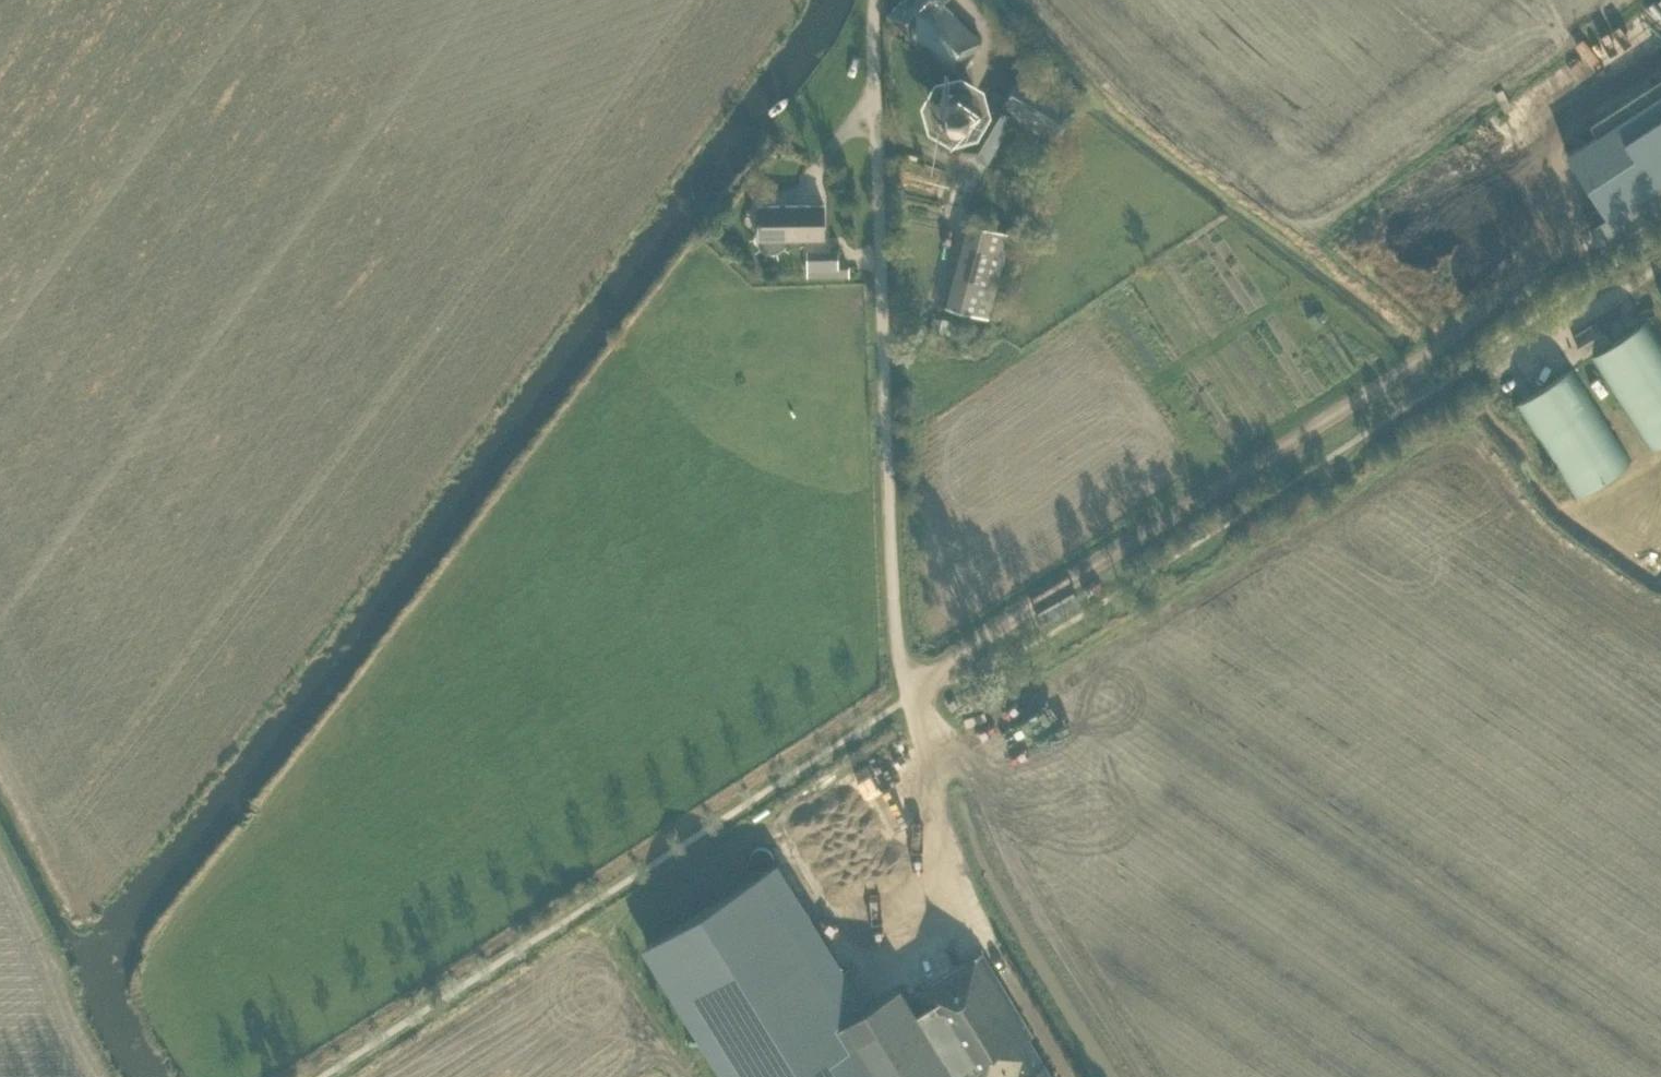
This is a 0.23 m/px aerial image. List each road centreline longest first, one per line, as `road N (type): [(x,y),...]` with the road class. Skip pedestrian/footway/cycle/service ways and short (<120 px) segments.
road 1 (track): [(1575,238),(909,693)]
road 2 (unclassified): [(909,693),(894,619),(875,0)]

